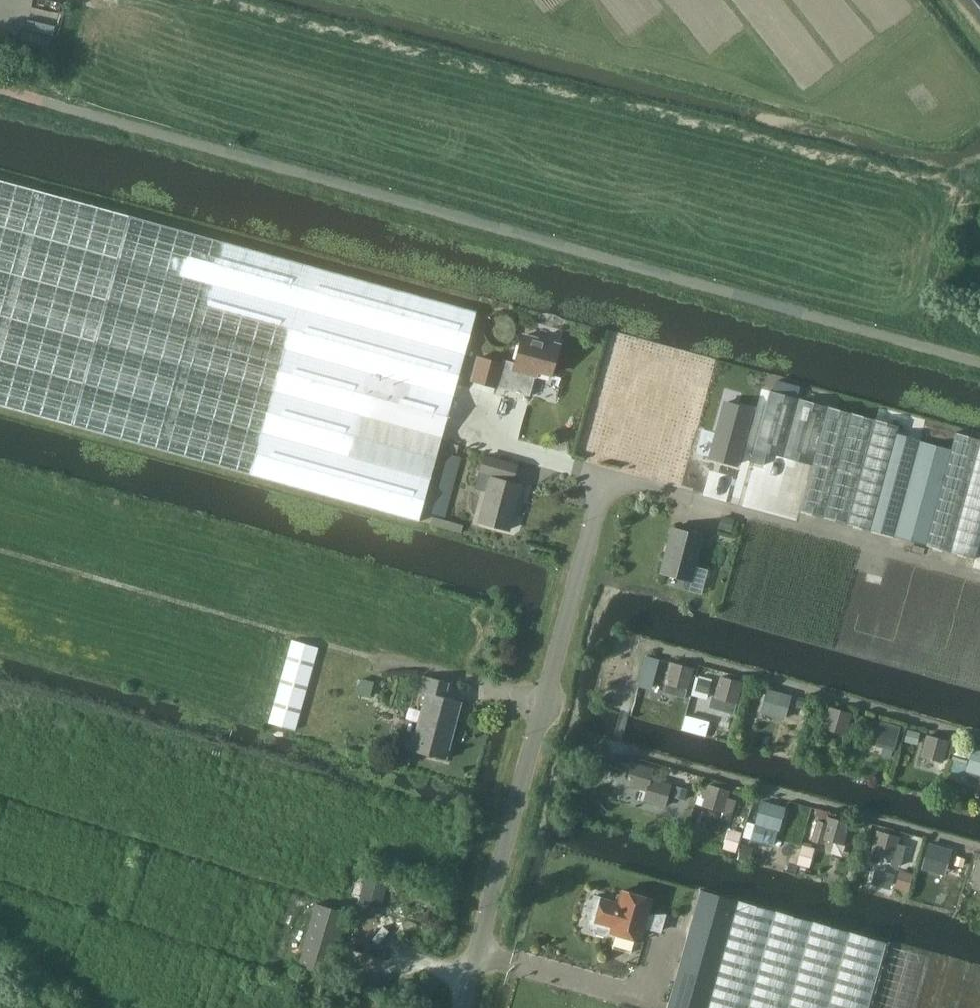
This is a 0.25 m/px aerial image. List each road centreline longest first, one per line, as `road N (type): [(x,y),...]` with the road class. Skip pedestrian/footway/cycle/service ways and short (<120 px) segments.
road 1 (unclassified): [(463,1007),(604,472),(979,579)]

